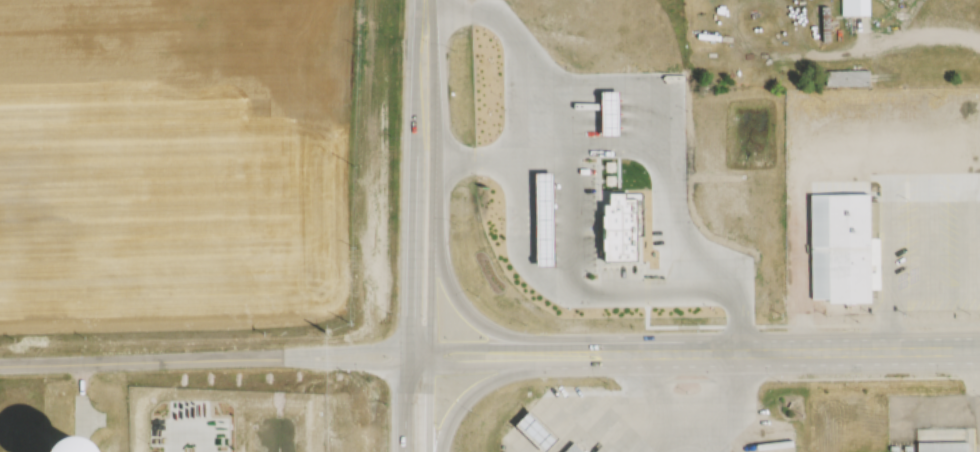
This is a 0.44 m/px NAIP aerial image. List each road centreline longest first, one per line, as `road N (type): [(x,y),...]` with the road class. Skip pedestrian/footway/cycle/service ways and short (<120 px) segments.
road 1 (primary): [(642,340),(979,338)]
road 2 (residential): [(0,353),(281,345)]
road 3 (trunk): [(413,152),(410,351)]
road 4 (trunk): [(548,331),(464,297),(441,258),(435,215)]
road 5 (trunk): [(434,451),(460,390),(494,366),(541,351)]
road 6 (trunk): [(419,0),(413,152)]
road 7 (primary): [(548,331),(412,332)]
road 8 (residential): [(412,332),(281,345)]
road 9 (primary): [(410,351),(541,351)]
road 10 (residential): [(281,345),(410,351)]

